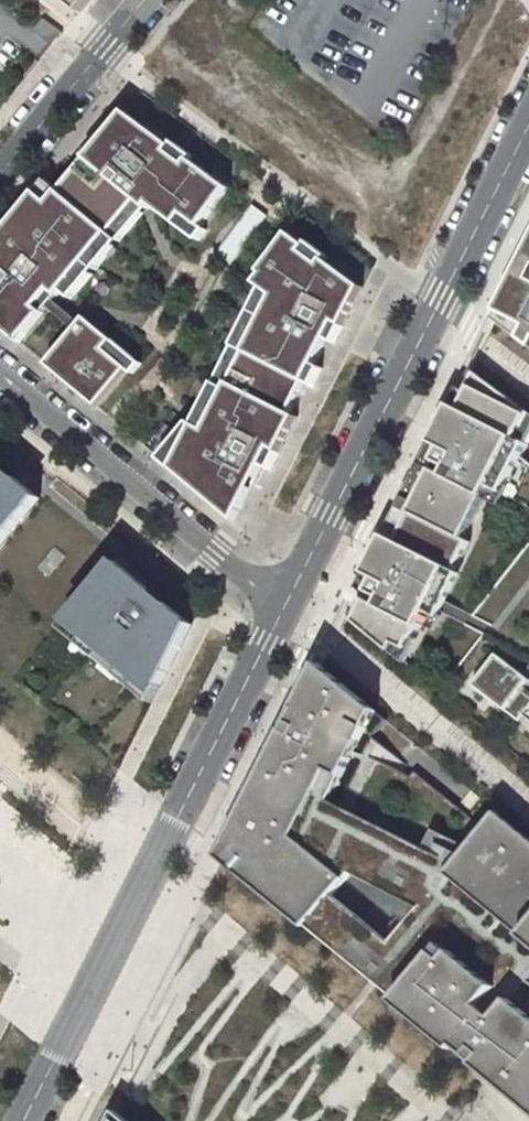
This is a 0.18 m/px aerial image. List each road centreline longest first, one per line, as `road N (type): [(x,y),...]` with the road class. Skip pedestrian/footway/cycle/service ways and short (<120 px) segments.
road 1 (unclassified): [(281,601),(23,1120)]
road 2 (unclassified): [(528,119),(281,601)]
road 3 (residential): [(281,601),(0,375)]
road 4 (residential): [(0,176),(146,0)]

